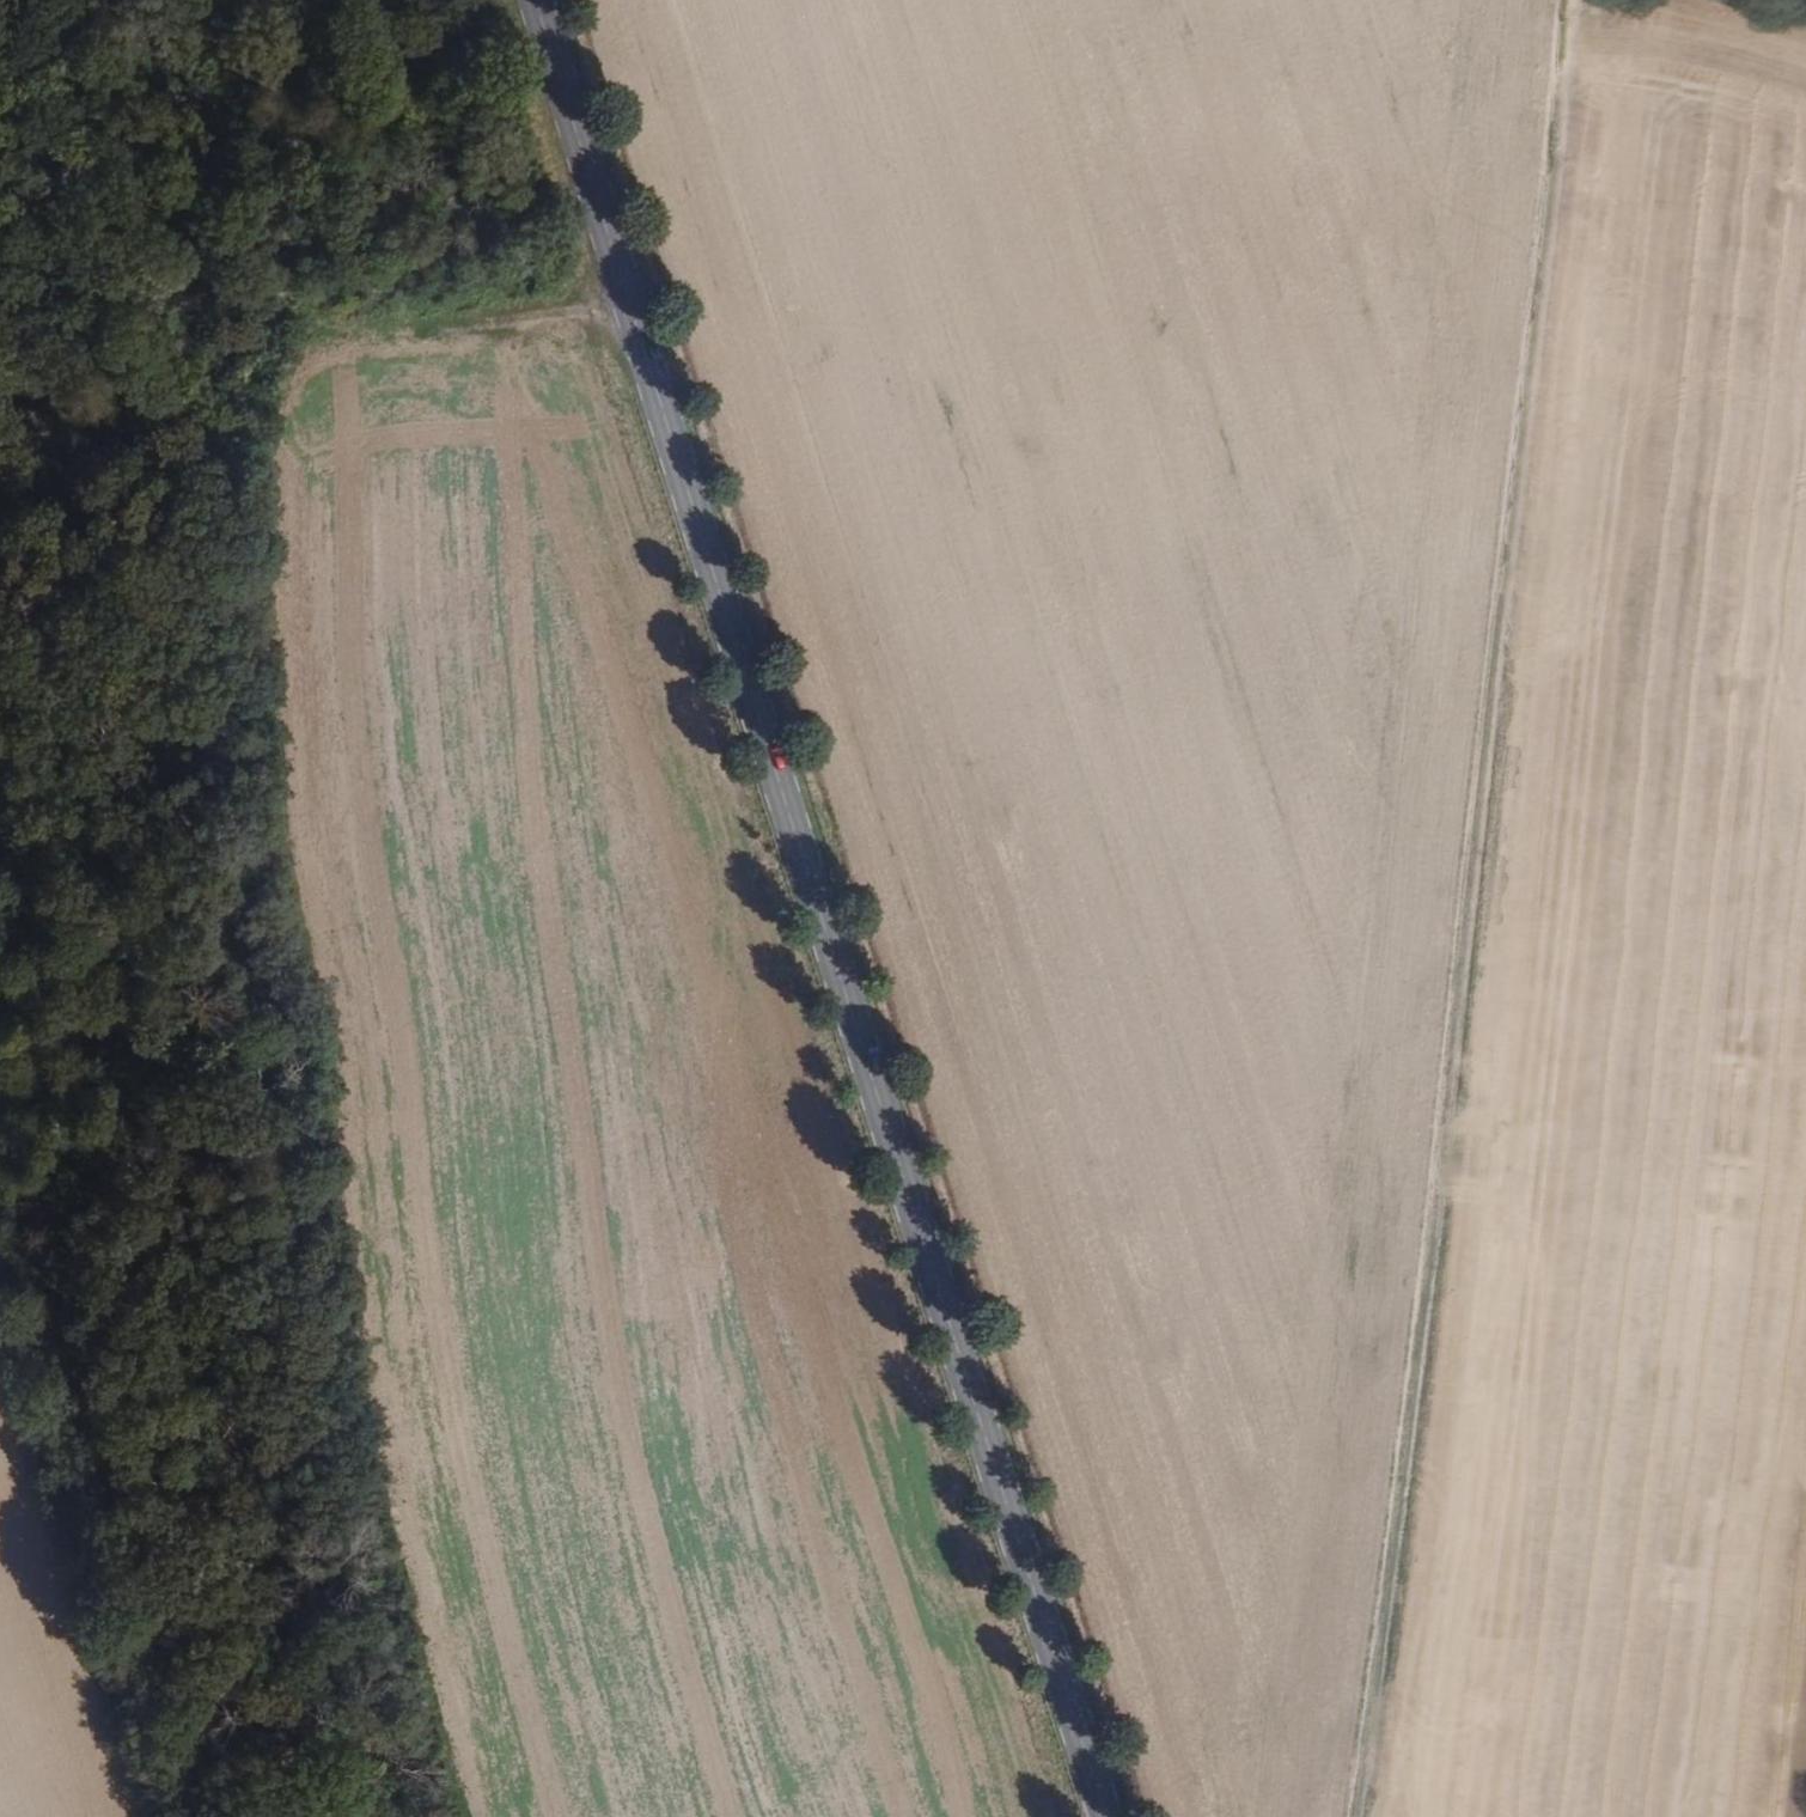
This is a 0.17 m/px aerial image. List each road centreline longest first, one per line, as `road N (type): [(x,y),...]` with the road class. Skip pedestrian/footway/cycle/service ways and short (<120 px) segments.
road 1 (secondary): [(535,0),(1107,1816)]
road 2 (track): [(1566,0),(1414,1390),(1355,1816)]

